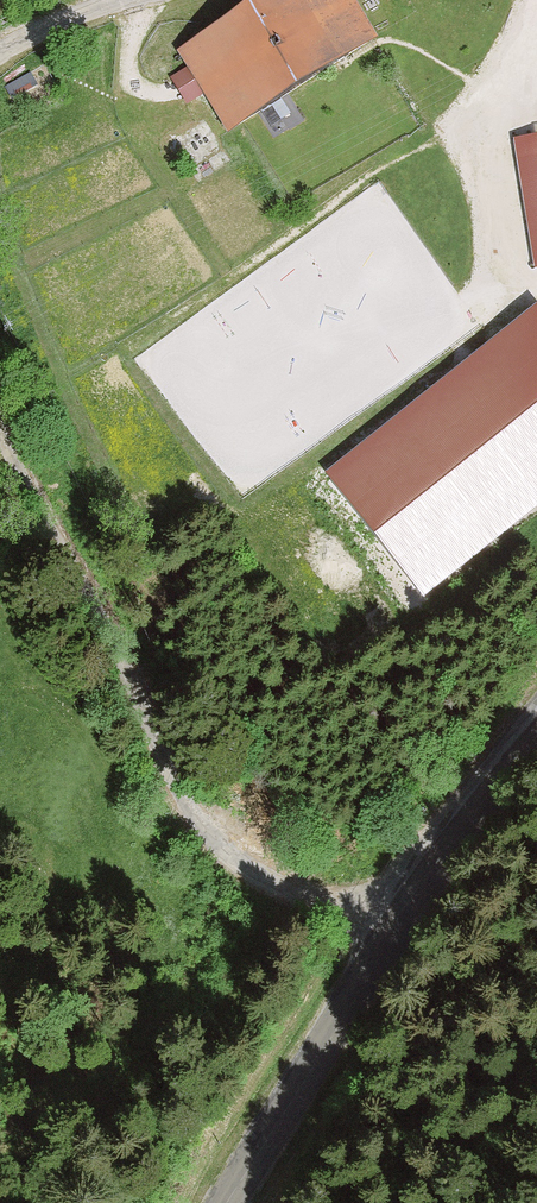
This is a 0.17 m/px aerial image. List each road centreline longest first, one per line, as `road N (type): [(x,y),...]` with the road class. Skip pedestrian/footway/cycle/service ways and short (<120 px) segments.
road 1 (unclassified): [(0,432),(126,663),(154,761),(208,834),(262,883),(317,898),(394,940)]
road 2 (tertiary): [(227,1202),(394,940)]
road 3 (tertiary): [(394,940),(536,726)]
road 4 (unclassified): [(120,0),(0,51)]

